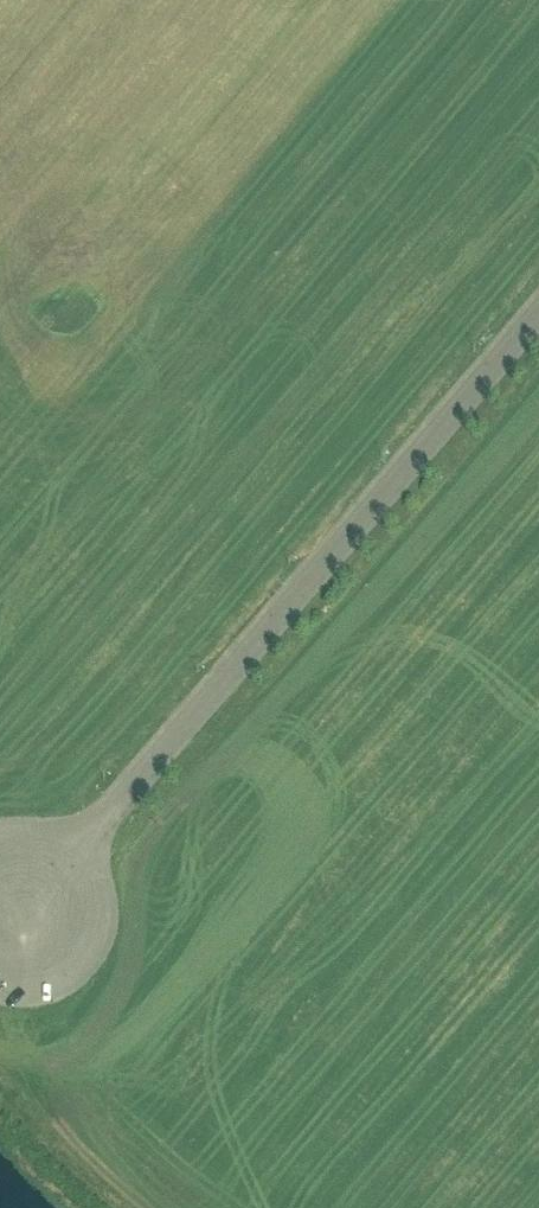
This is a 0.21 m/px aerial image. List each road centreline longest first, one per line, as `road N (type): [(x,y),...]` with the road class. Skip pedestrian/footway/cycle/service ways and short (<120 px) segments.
road 1 (unknown): [(538,1127),(356,1090),(538,161)]
road 2 (unknown): [(459,0),(324,687)]
road 3 (unknown): [(538,733),(0,618)]

